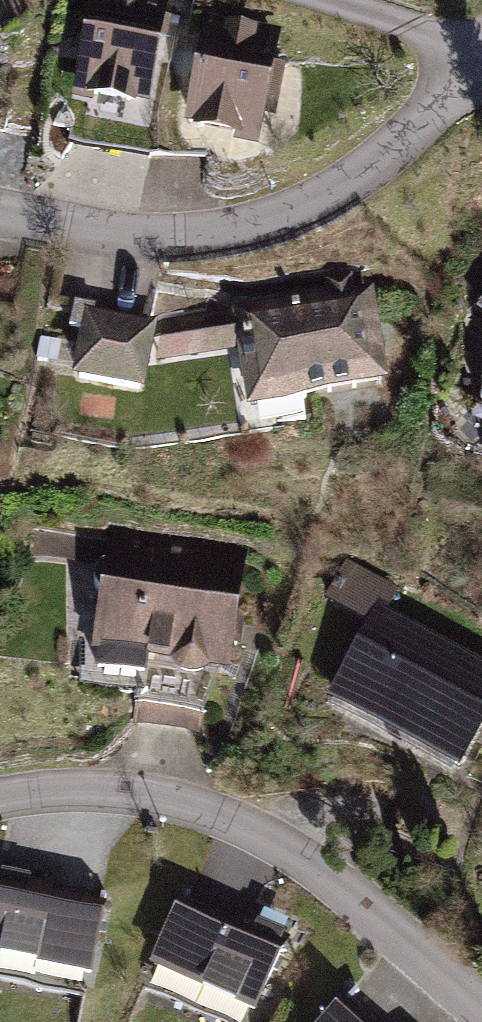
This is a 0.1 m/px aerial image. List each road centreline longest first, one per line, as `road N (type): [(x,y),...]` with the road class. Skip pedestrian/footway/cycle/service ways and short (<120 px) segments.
road 1 (residential): [(481,1010),(316,870),(207,815),(115,796),(0,800)]
road 2 (residential): [(0,208),(137,231),(265,231),(408,163),(481,91)]
road 3 (residential): [(349,0),(481,41)]

